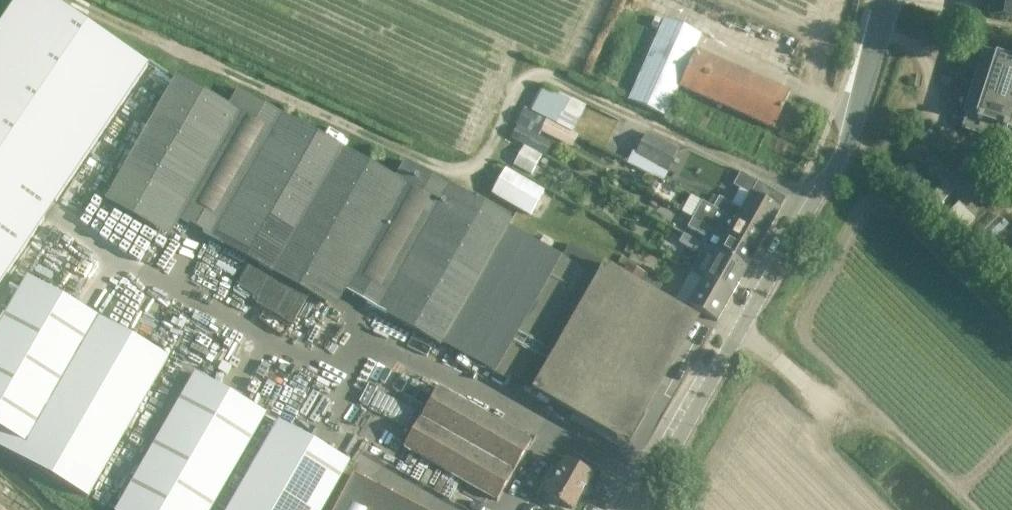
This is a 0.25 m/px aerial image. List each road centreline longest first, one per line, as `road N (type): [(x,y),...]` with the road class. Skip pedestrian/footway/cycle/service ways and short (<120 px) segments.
road 1 (track): [(65,0),(448,172),(482,164),(523,85),(544,76),(808,201)]
road 2 (unclassified): [(641,509),(851,119),(884,0)]

